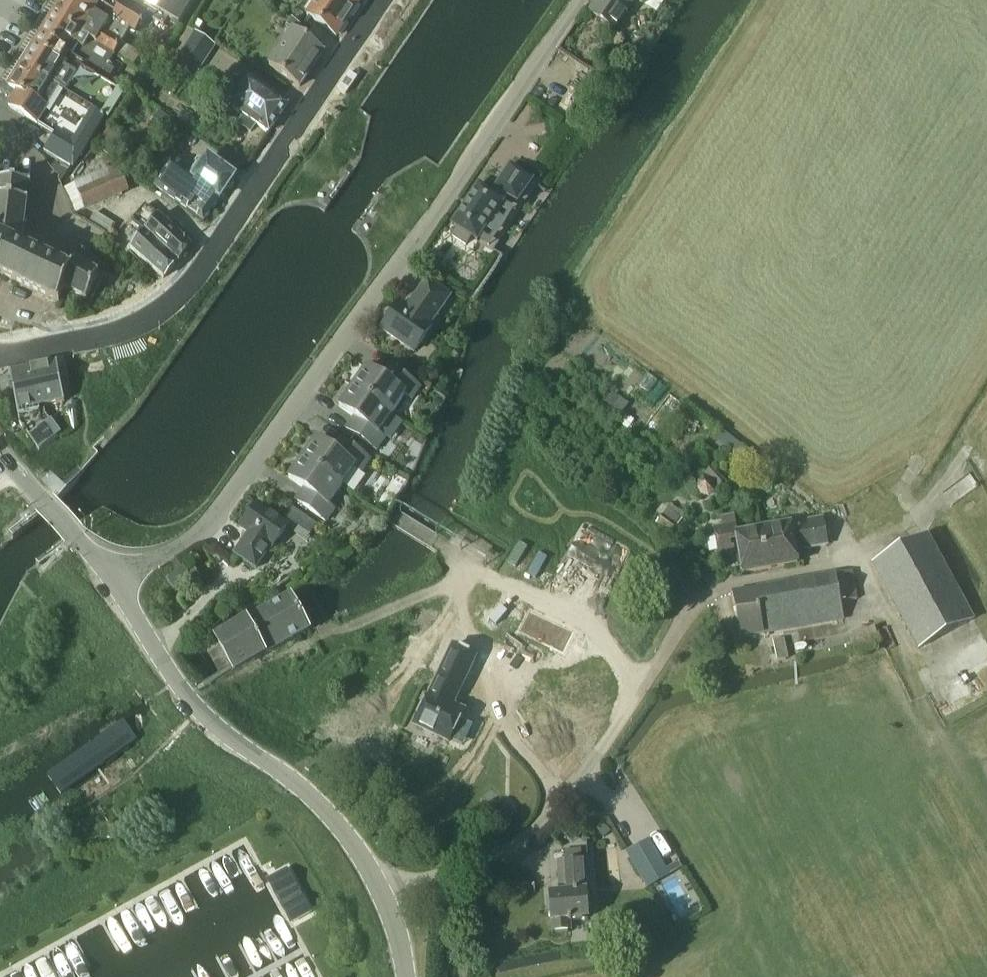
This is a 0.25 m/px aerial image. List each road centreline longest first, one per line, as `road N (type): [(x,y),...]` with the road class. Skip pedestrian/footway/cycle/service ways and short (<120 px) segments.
road 1 (unclassified): [(110,579),(191,542),(421,237),(584,0)]
road 2 (unclassified): [(380,890),(458,870),(533,832),(705,593),(692,518),(535,418)]
road 3 (secondary): [(31,348),(147,315),(181,290),(385,0)]
road 4 (tertiary): [(380,890),(322,809),(193,708),(110,579)]
road 5 (track): [(394,518),(444,549),(456,581),(214,686)]
road 6 (track): [(456,581),(495,708),(565,797)]
road 7 (tertiary): [(110,579),(0,453)]

